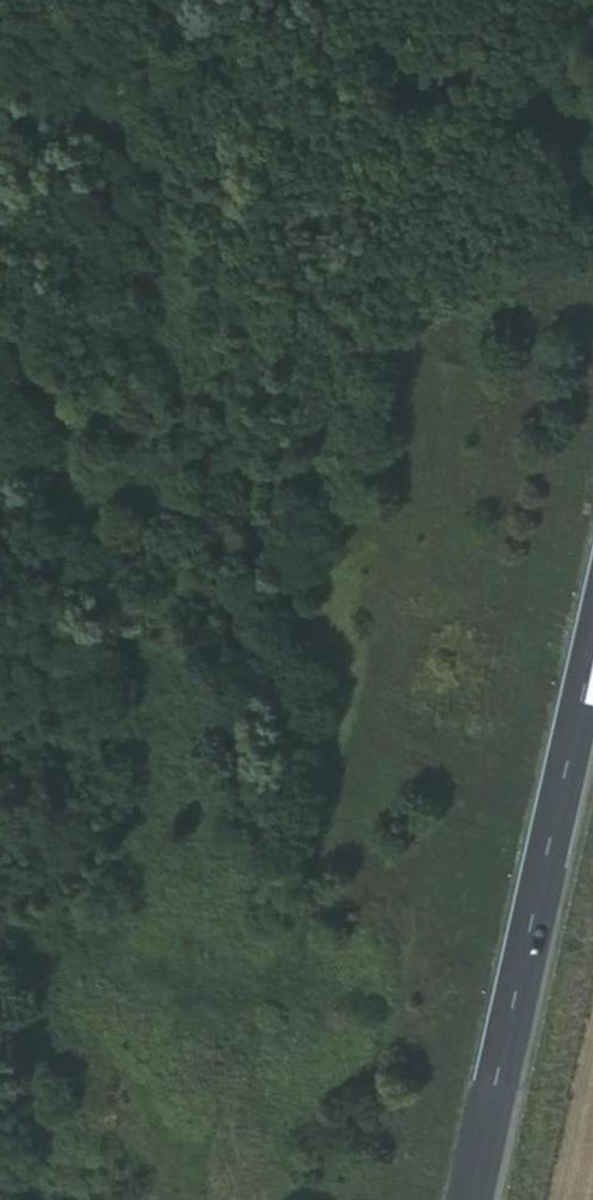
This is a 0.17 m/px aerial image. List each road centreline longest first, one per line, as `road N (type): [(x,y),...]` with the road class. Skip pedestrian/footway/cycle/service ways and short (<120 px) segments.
road 1 (motorway): [(471,1199),(592,650)]

